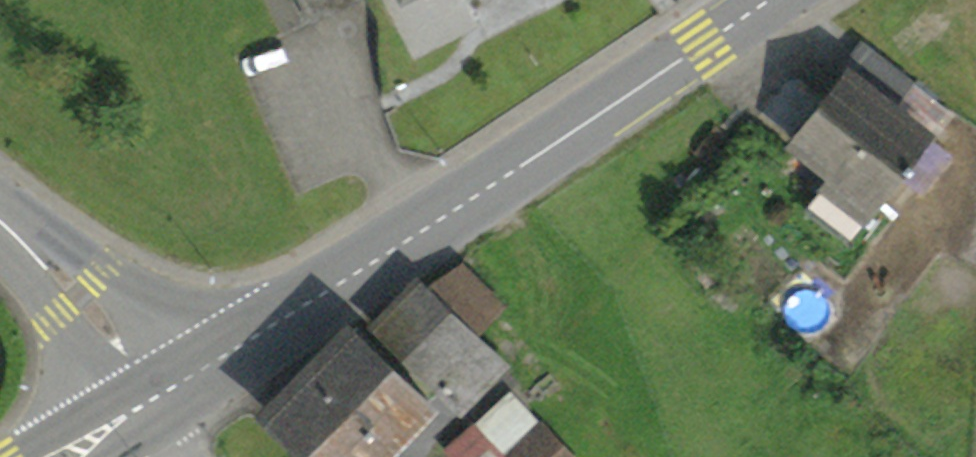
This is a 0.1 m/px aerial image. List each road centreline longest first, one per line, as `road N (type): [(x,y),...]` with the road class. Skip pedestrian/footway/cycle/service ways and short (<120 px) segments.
road 1 (primary): [(763,0),(160,392)]
road 2 (tertiary): [(0,220),(84,295),(160,392)]

